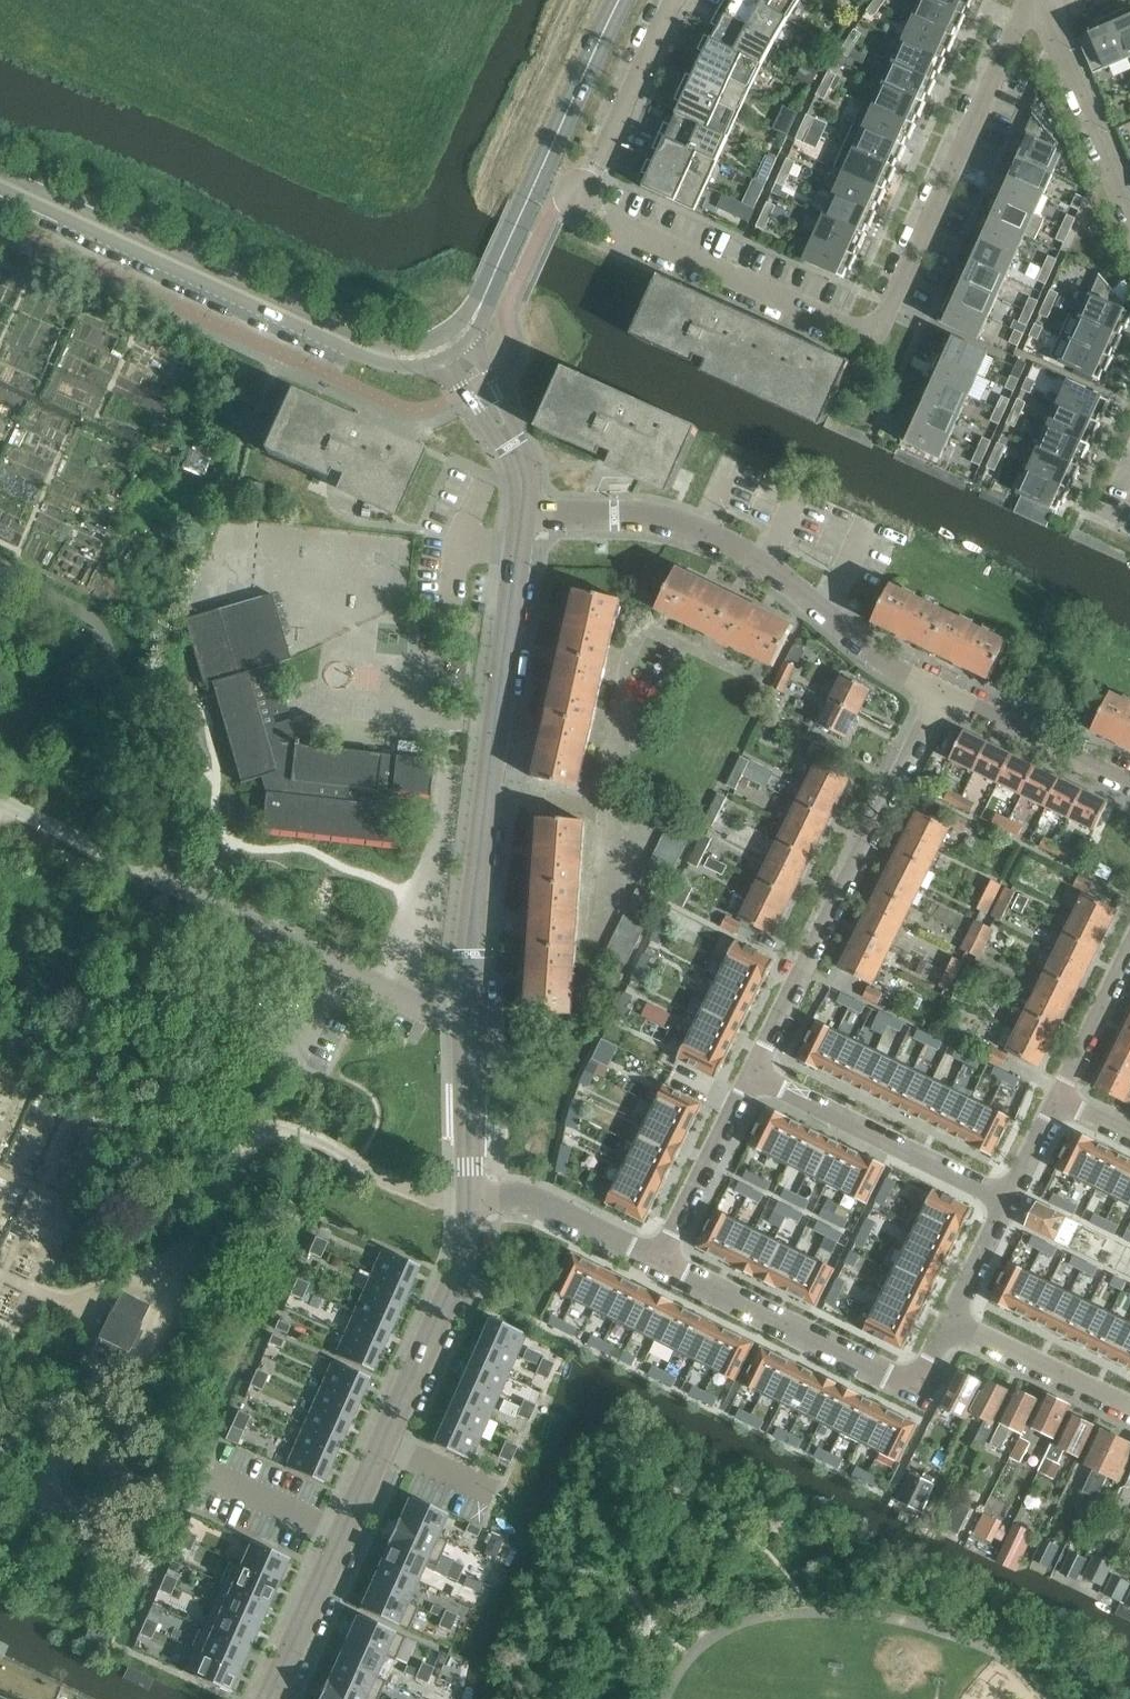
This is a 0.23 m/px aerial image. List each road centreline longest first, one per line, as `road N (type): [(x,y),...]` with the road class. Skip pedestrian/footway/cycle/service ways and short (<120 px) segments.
road 1 (residential): [(472,1205),(472,927),(524,514)]
road 2 (residential): [(588,212),(873,340),(1020,17),(1039,0)]
road 3 (residential): [(270,1698),(452,1294),(472,1205)]
road 4 (unclassified): [(0,183),(374,355),(415,358),(452,345)]
road 5 (residential): [(938,692),(752,556),(703,529),(636,513),(524,514)]
road 6 (residential): [(752,1075),(938,692)]
road 7 (unclassified): [(452,345),(479,315),(622,0)]
road 8 (residential): [(947,1319),(913,1392),(656,1263)]
road 9 (residential): [(1005,1199),(752,1075)]
road 10 (residential): [(1129,209),(1039,0)]
road 11 (residential): [(1129,785),(938,692)]
road 12 (residential): [(656,1263),(752,1075)]
road 13 (residential): [(1129,1408),(947,1319)]
road 14 (residential): [(589,181),(674,0)]
road 15 (residential): [(656,1263),(552,1211),(512,1201),(472,1205)]
road 16 (residential): [(1053,1098),(1129,943)]
road 17 (residential): [(947,1319),(1005,1199)]

